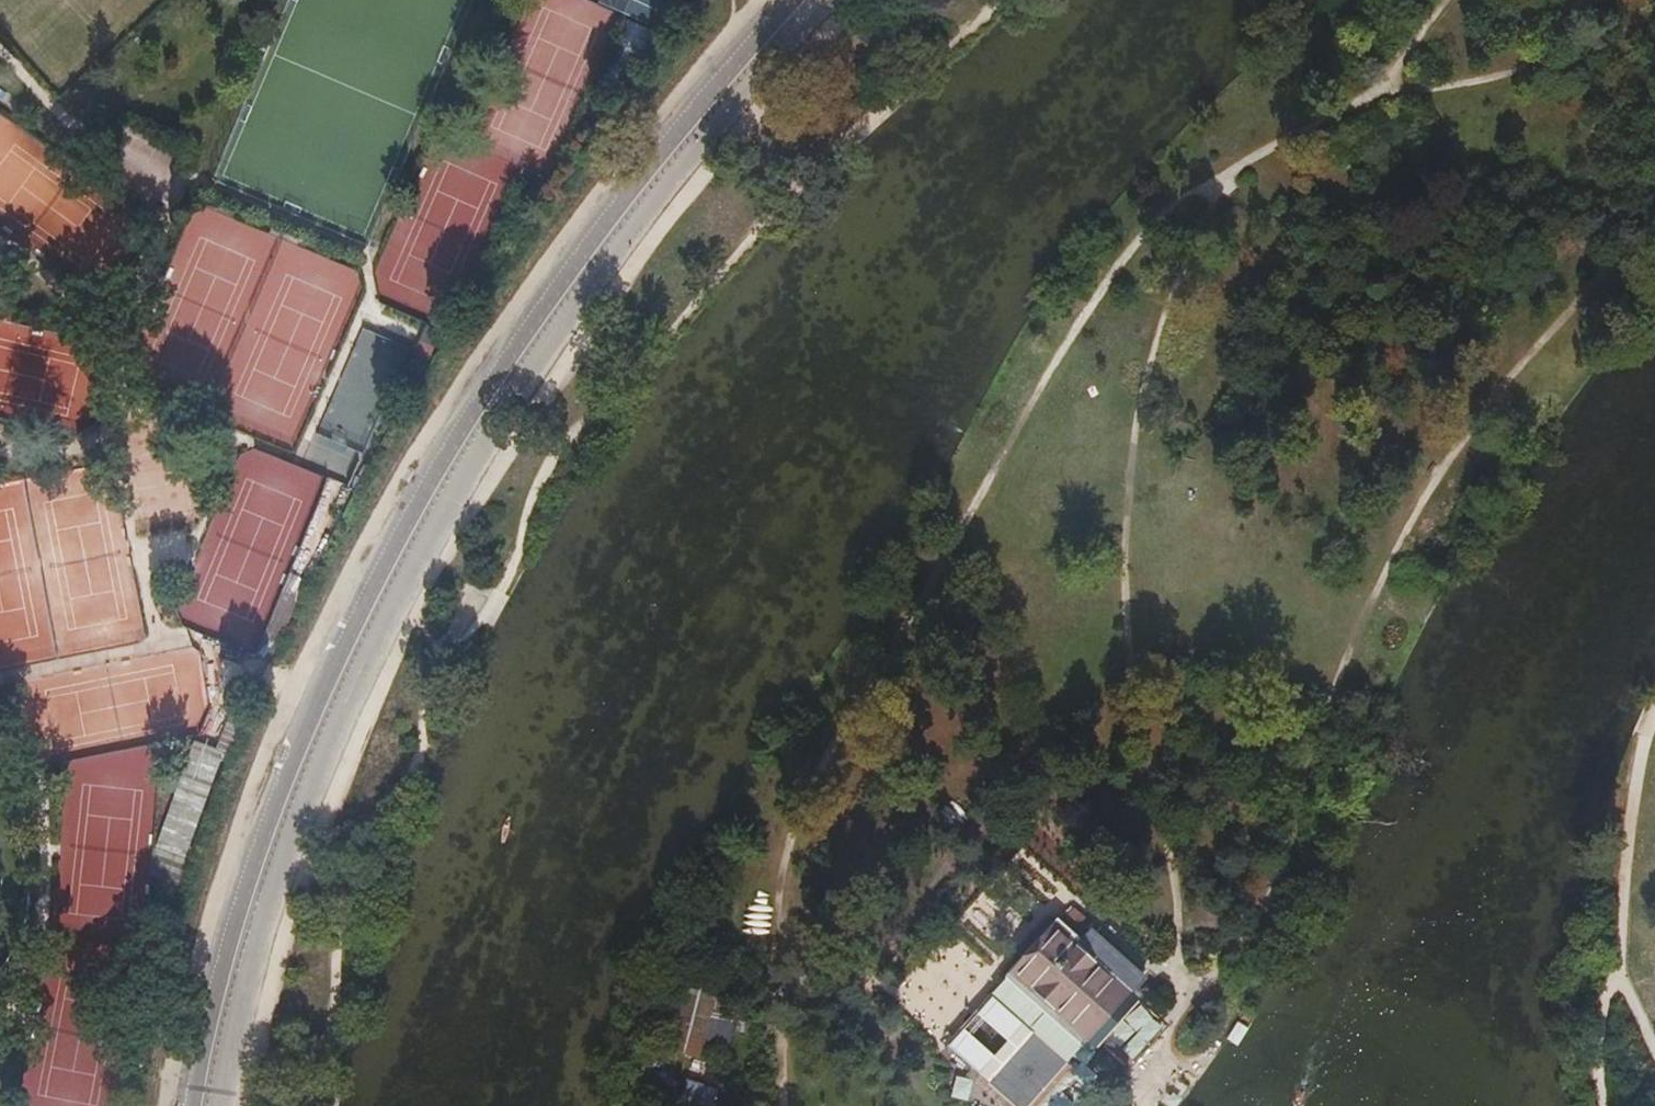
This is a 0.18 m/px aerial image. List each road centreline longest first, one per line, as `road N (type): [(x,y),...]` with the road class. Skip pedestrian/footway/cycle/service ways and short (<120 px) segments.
road 1 (unclassified): [(788,0),(603,223),(498,371),(375,584),(242,900),(192,1105)]

